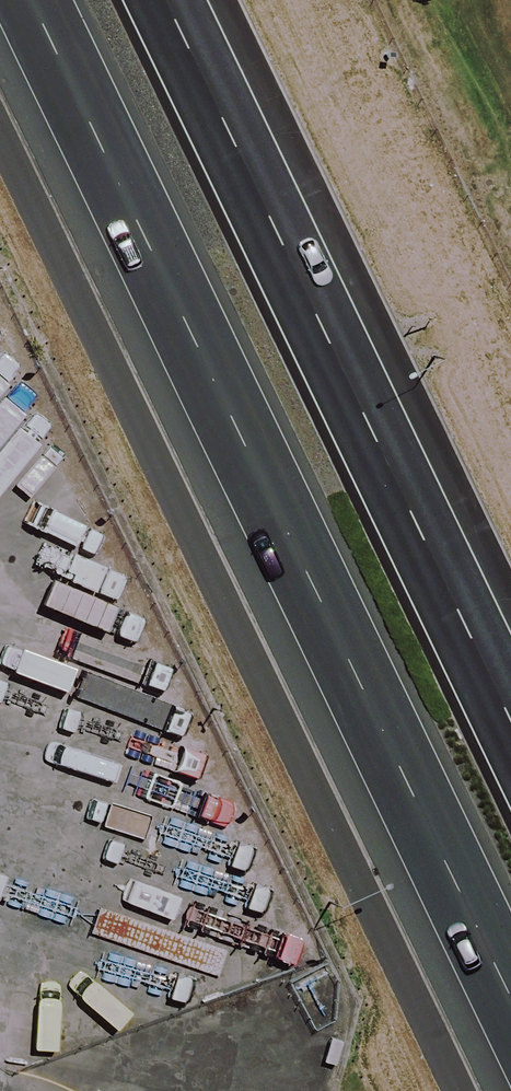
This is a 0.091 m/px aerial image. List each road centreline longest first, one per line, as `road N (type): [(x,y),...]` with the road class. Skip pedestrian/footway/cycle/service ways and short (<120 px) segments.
road 1 (trunk): [(510,998),(31,0)]
road 2 (trunk): [(166,0),(510,721)]

